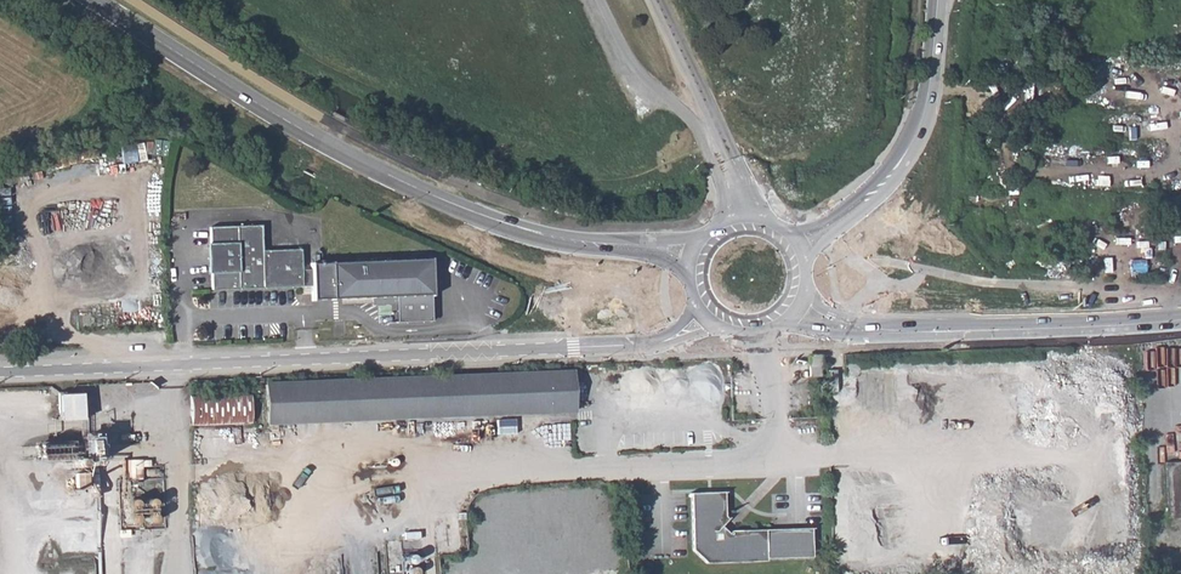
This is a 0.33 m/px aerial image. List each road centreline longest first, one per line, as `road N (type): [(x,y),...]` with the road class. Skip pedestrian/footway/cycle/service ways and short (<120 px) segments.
road 1 (tertiary): [(654,342),(0,371)]
road 2 (secondary): [(93,0),(313,139),(487,219)]
road 3 (secondary): [(771,324),(874,339),(997,332)]
road 4 (secondary): [(711,235),(586,238),(487,219)]
road 5 (secondary): [(487,219),(550,245),(645,258),(694,279)]
road 6 (secondary): [(997,332),(846,317),(802,284)]
road 7 (tertiary): [(803,265),(889,189),(919,142),(925,109)]
road 8 (tertiary): [(925,109),(876,179),(833,213),(780,229)]
road 9 (secondary): [(997,332),(1180,320)]

